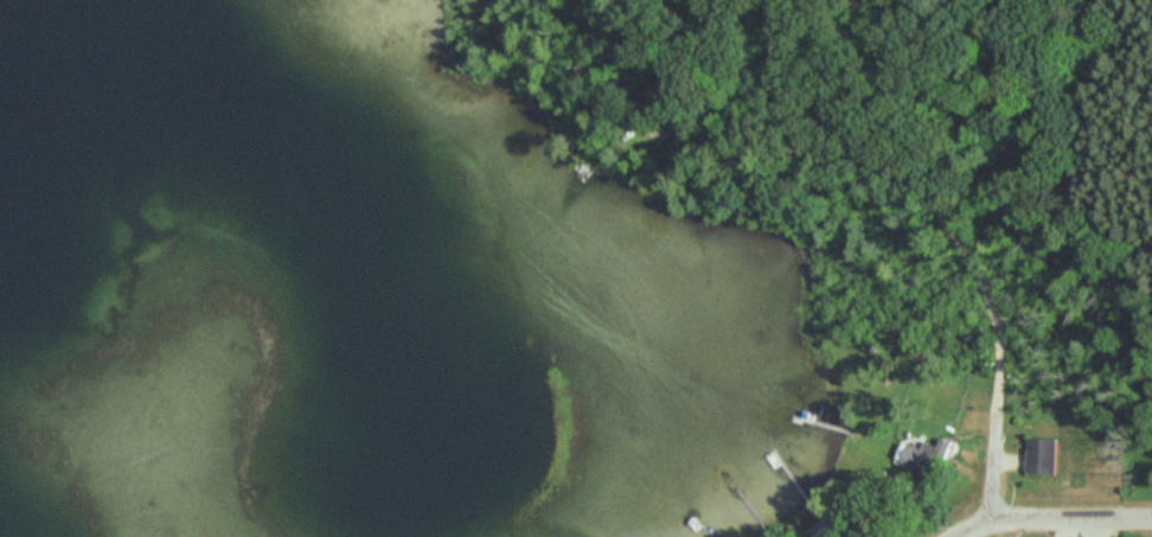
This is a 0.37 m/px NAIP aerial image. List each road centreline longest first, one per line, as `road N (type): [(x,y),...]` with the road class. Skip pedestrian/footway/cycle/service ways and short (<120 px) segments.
road 1 (residential): [(991,516),(1000,343),(992,303),(953,215),(903,171)]
road 2 (residential): [(953,536),(991,516),(1151,514)]

